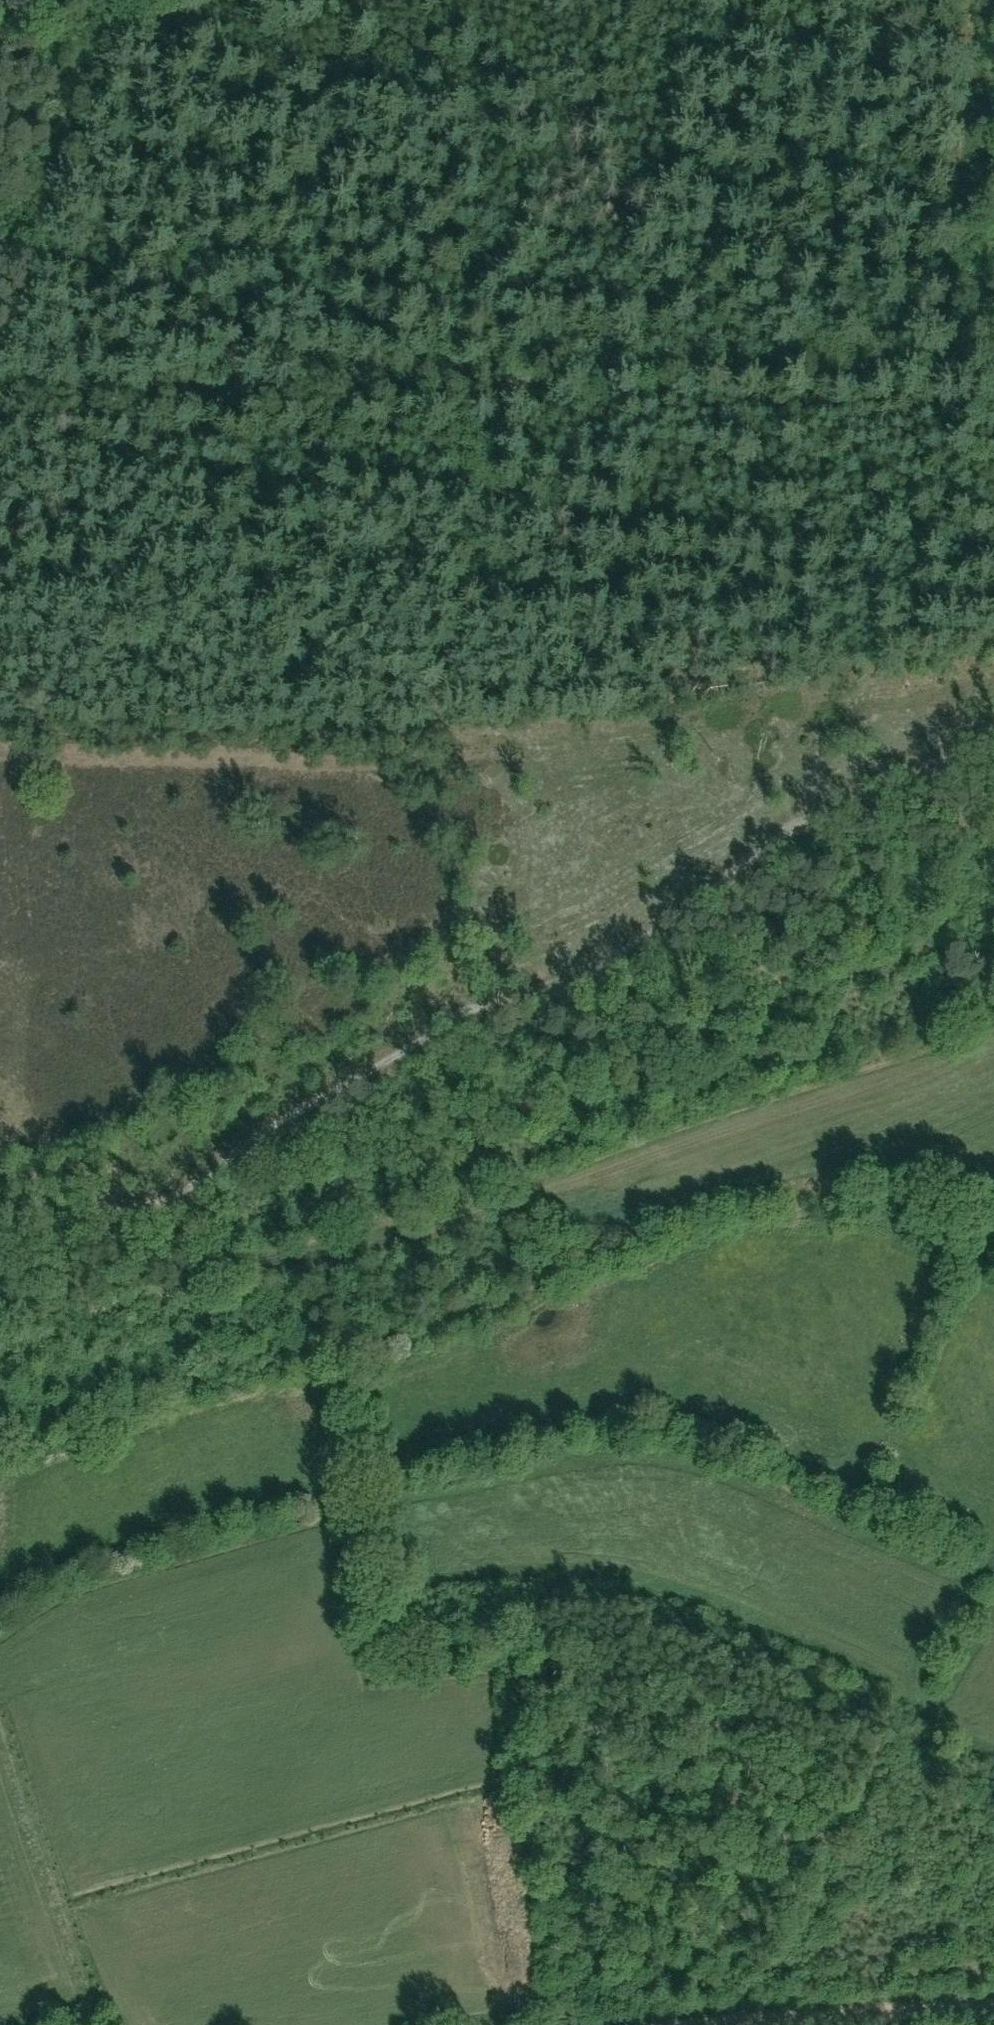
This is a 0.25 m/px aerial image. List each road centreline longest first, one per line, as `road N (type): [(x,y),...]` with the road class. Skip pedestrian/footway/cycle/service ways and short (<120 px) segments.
road 1 (track): [(0,390),(431,391),(738,361),(993,359)]
road 2 (track): [(144,1215),(224,1261),(257,1266),(520,1209),(521,1178),(542,1163),(993,1011)]
road 3 (track): [(993,2009),(734,2024)]
road 4 (track): [(0,1213),(144,1215)]

